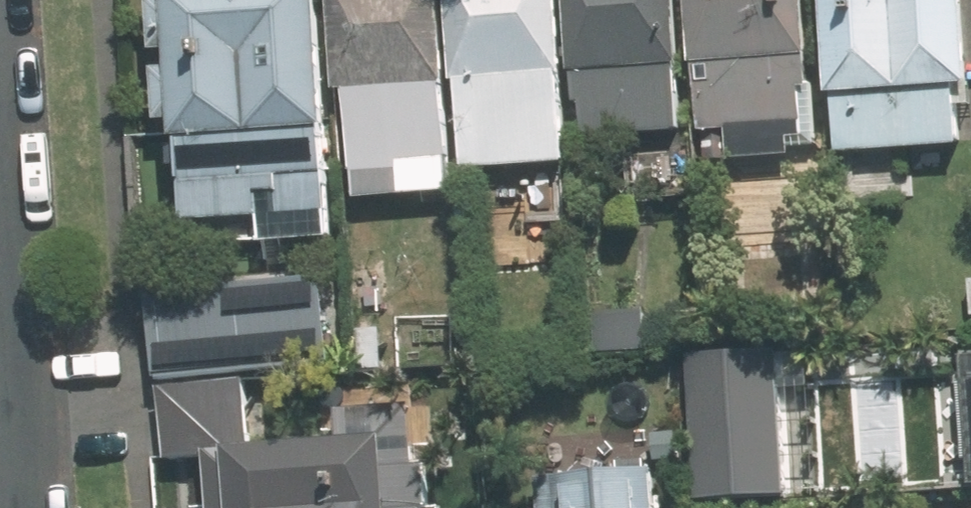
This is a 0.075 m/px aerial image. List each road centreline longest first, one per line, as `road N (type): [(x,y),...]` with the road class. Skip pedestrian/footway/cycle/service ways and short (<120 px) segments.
road 1 (residential): [(0,353),(12,507)]

